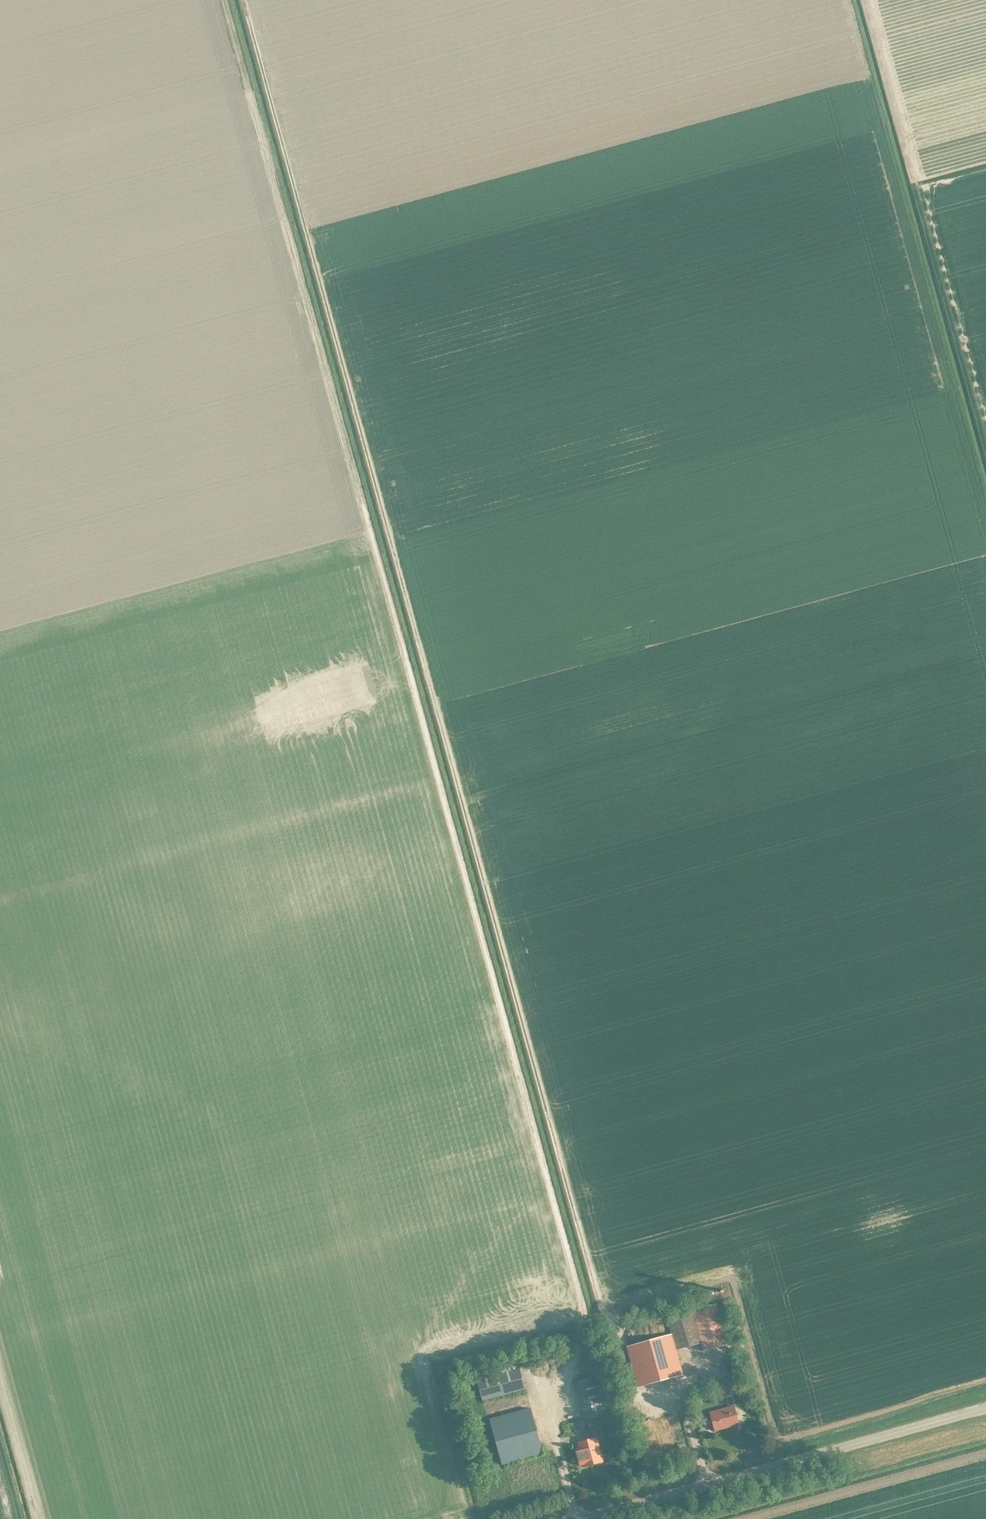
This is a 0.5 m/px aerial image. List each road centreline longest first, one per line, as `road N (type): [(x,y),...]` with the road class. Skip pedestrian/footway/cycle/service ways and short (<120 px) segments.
road 1 (unclassified): [(985,1407),(574,1518)]

